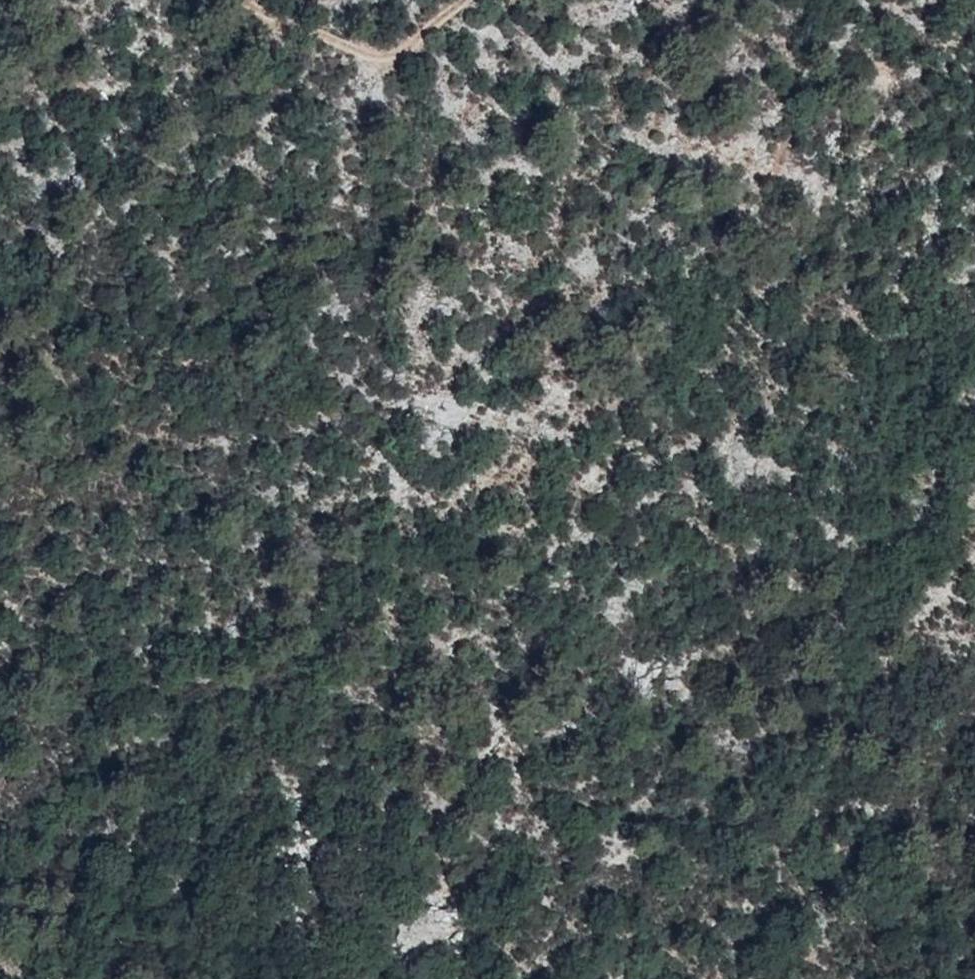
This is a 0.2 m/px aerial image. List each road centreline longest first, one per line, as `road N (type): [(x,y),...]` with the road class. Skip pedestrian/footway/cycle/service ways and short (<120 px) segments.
road 1 (track): [(462,0),(410,37),(373,45),(325,33),(258,0)]

